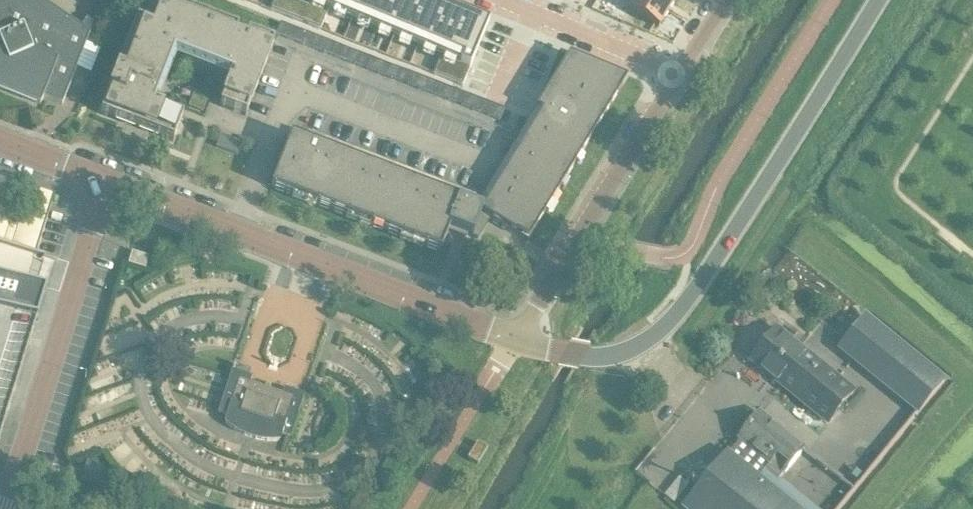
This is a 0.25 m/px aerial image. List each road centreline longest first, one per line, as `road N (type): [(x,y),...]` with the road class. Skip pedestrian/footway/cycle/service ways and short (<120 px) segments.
road 1 (tertiary): [(513,338),(106,183)]
road 2 (tertiary): [(639,347),(706,277),(877,0)]
road 3 (tertiary): [(4,508),(106,183)]
road 4 (unclassified): [(513,338),(680,72)]
road 5 (residential): [(680,72),(506,0)]
road 6 (tertiary): [(639,347),(592,358),(513,338)]

